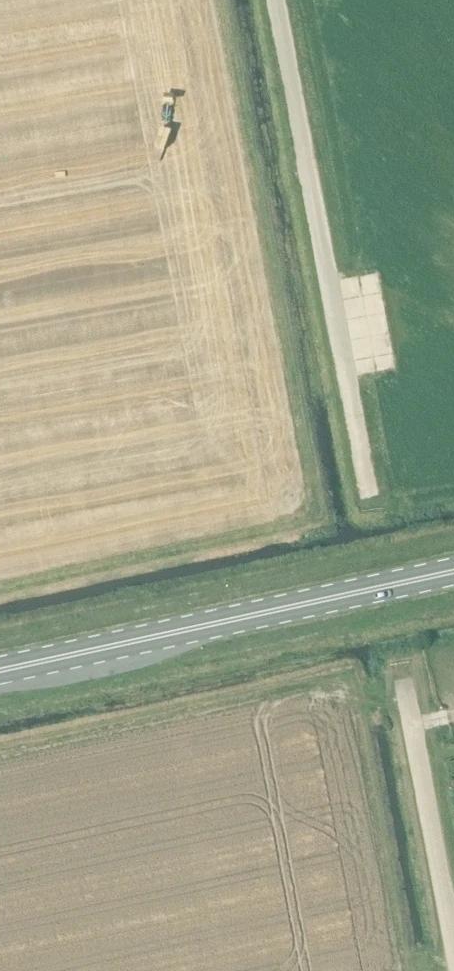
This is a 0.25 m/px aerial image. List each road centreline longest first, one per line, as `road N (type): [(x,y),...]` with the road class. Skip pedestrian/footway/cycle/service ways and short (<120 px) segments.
road 1 (unclassified): [(276,0),(369,497)]
road 2 (primary): [(0,671),(453,572)]
road 3 (unclassified): [(453,952),(403,681)]

